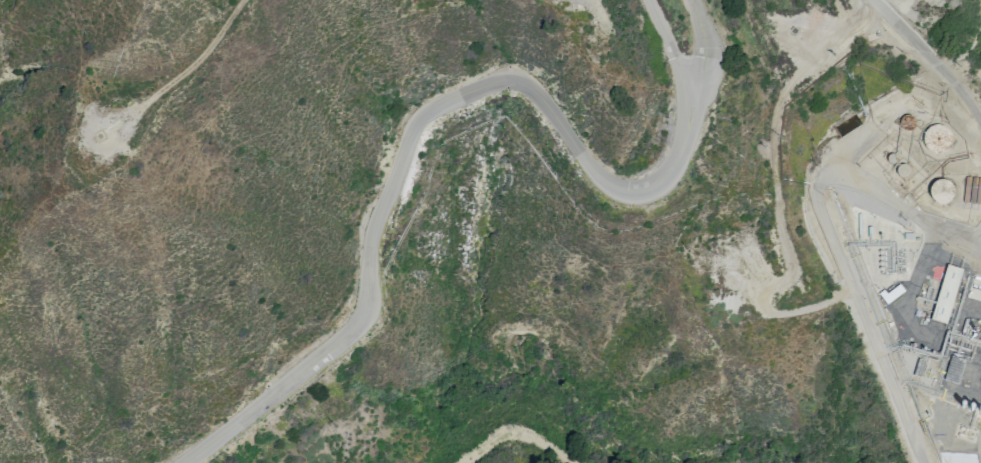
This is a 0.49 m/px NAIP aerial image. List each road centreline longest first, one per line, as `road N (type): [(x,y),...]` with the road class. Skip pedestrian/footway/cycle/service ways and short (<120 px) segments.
road 1 (residential): [(693,88),(680,162),(666,180),(637,193),(601,177),(523,82),(485,87),(432,110),(416,127),(376,230),(362,327),(189,462)]

